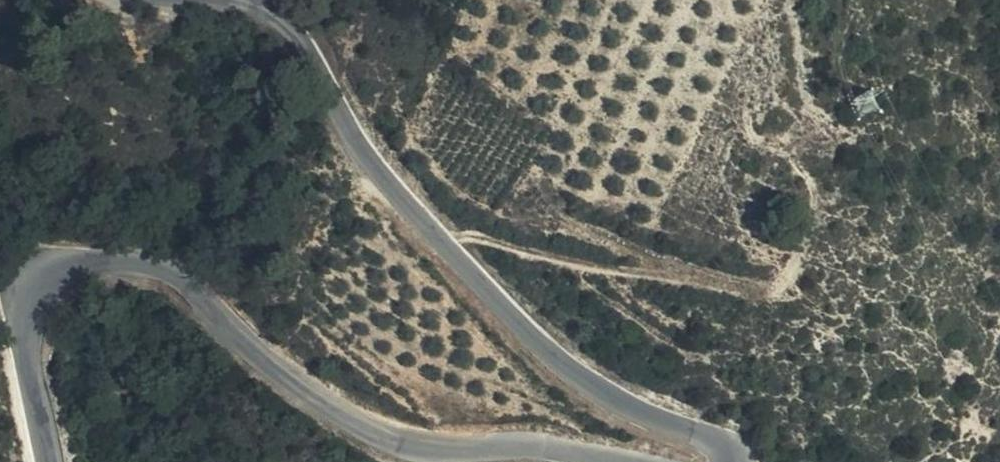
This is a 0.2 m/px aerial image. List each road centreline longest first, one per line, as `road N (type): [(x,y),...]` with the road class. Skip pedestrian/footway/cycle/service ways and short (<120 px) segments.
road 1 (residential): [(605,461),(539,447),(429,456),(380,445),(248,350),(189,284),(145,262),(52,272),(26,296),(21,332),(49,461)]
road 2 (residential): [(217,0),(253,9),(295,37),(384,183),(545,352),(617,399),(713,438),(735,461)]

